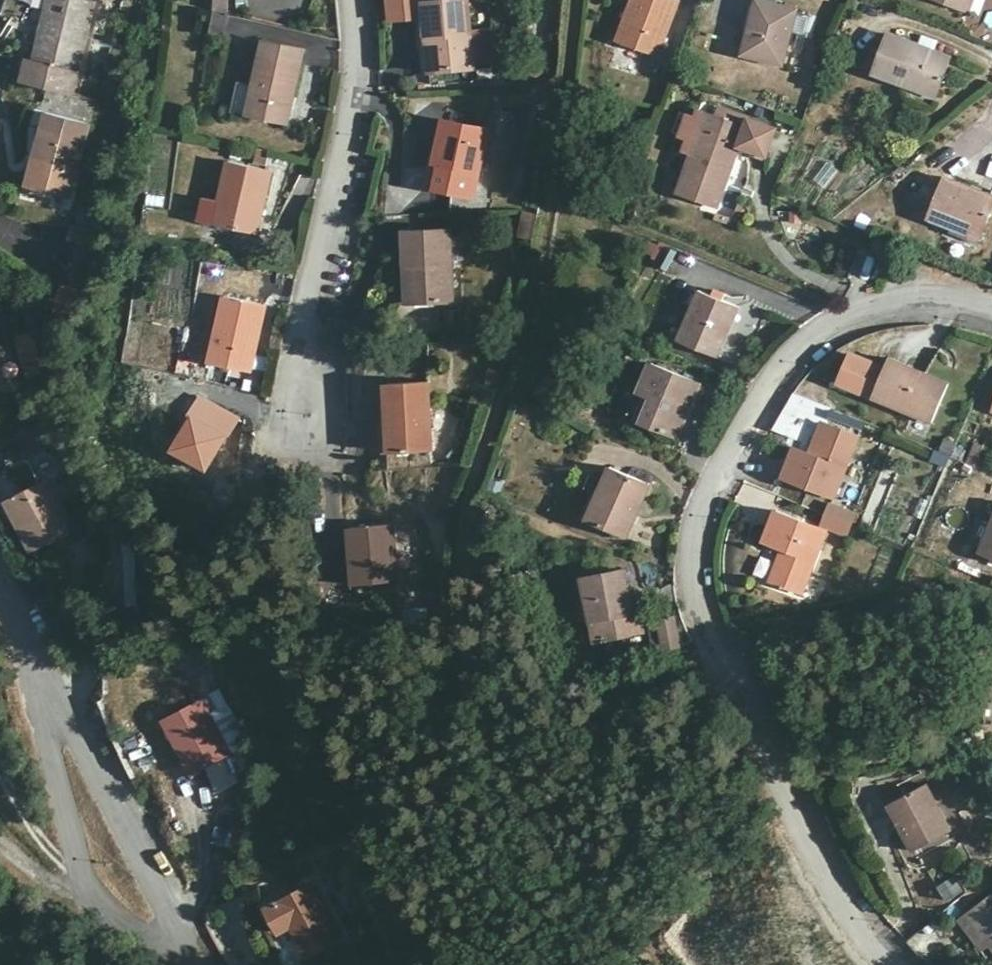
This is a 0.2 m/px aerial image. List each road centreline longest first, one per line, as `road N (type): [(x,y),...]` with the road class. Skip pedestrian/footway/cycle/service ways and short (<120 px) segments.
road 1 (residential): [(991,318),(962,306),(840,321),(770,389),(713,491),(697,579),(824,849),(896,964)]
road 2 (unclassified): [(43,668),(83,851),(129,928),(184,942),(185,909),(123,810)]
road 3 (residential): [(299,394),(358,97),(357,0)]
road 4 (unclassified): [(123,810),(43,668)]

